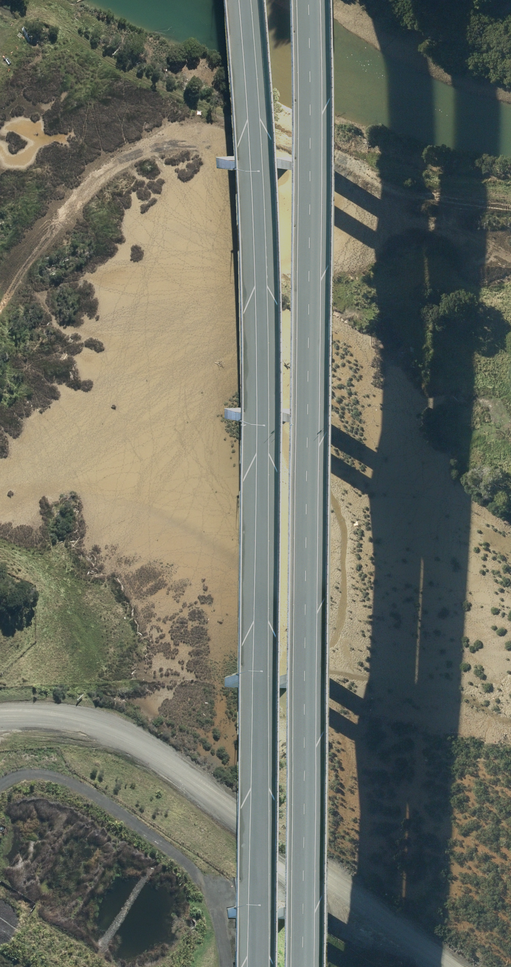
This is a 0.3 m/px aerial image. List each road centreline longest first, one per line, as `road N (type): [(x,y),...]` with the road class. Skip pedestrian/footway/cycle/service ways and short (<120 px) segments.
road 1 (motorway): [(258,966),(261,395),(241,0)]
road 2 (motorway): [(307,0),(306,966)]
road 3 (track): [(0,305),(46,228),(85,186),(184,130),(243,130),(343,155),(400,186),(510,204)]
road 4 (tertiary): [(0,714),(90,726),(177,767),(449,966)]
road 5 (track): [(218,897),(194,870),(65,779),(33,776),(0,788)]

